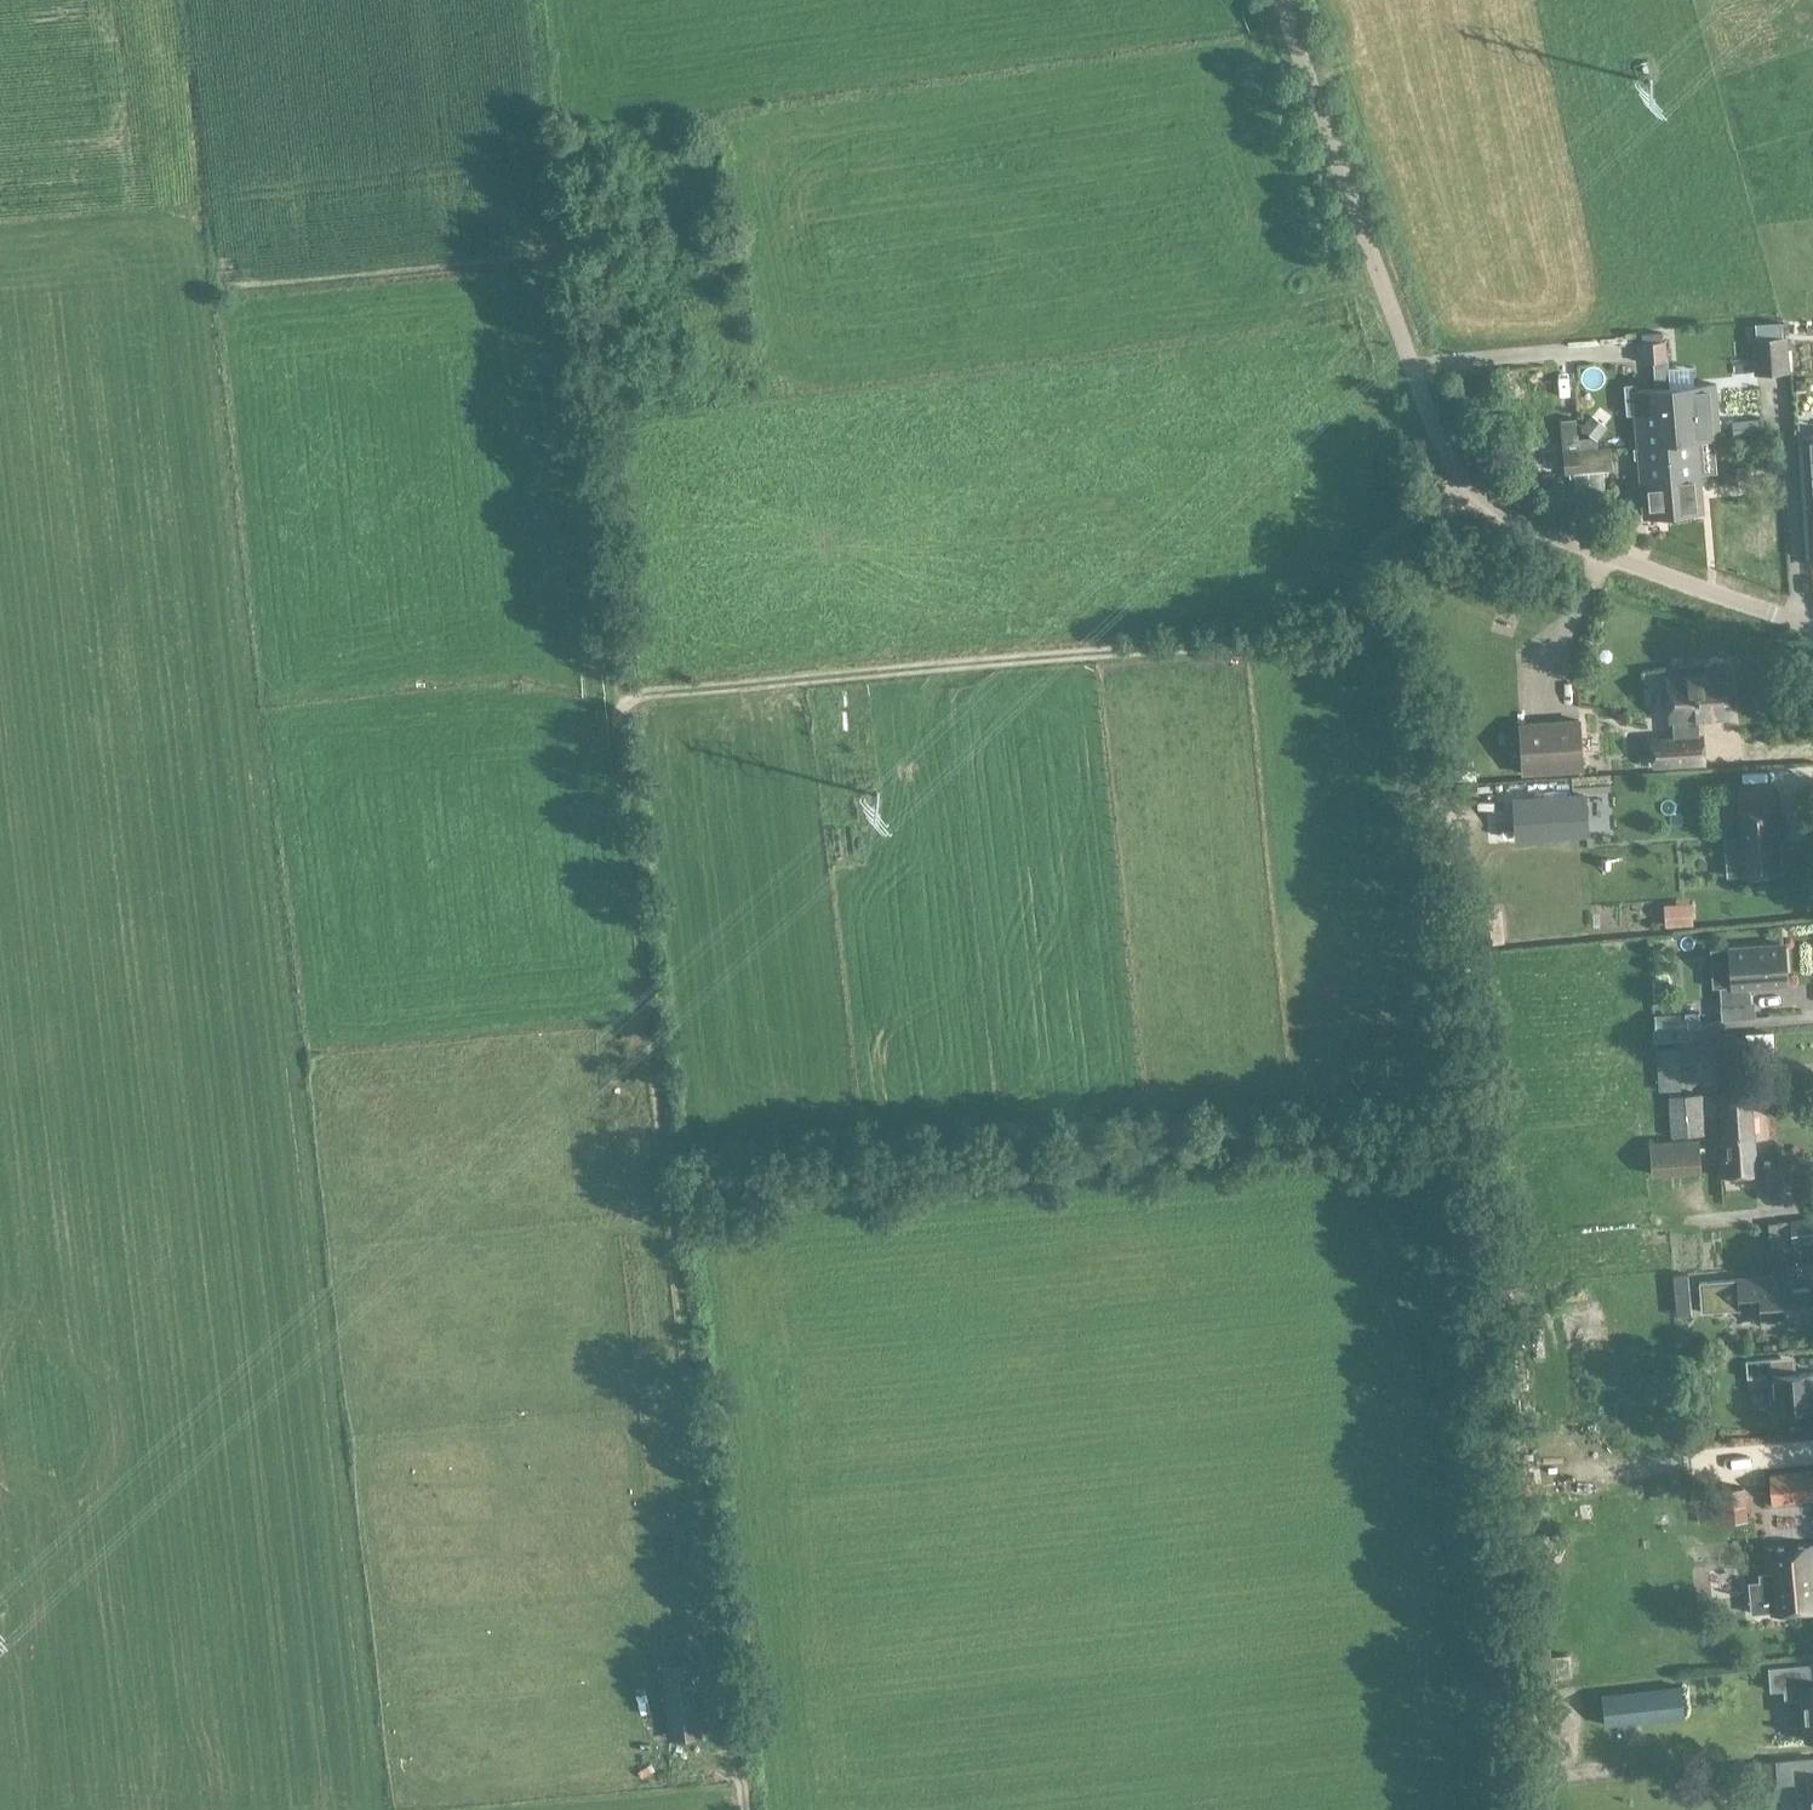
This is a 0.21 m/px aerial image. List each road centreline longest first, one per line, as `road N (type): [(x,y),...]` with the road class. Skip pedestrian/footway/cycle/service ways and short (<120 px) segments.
road 1 (track): [(745,1809),(615,713),(643,693),(1100,652),(1354,640),(1388,611),(1390,537),(1472,488)]
road 2 (unclassified): [(1812,623),(1517,522),(1472,488),(1398,324),(1281,0)]

